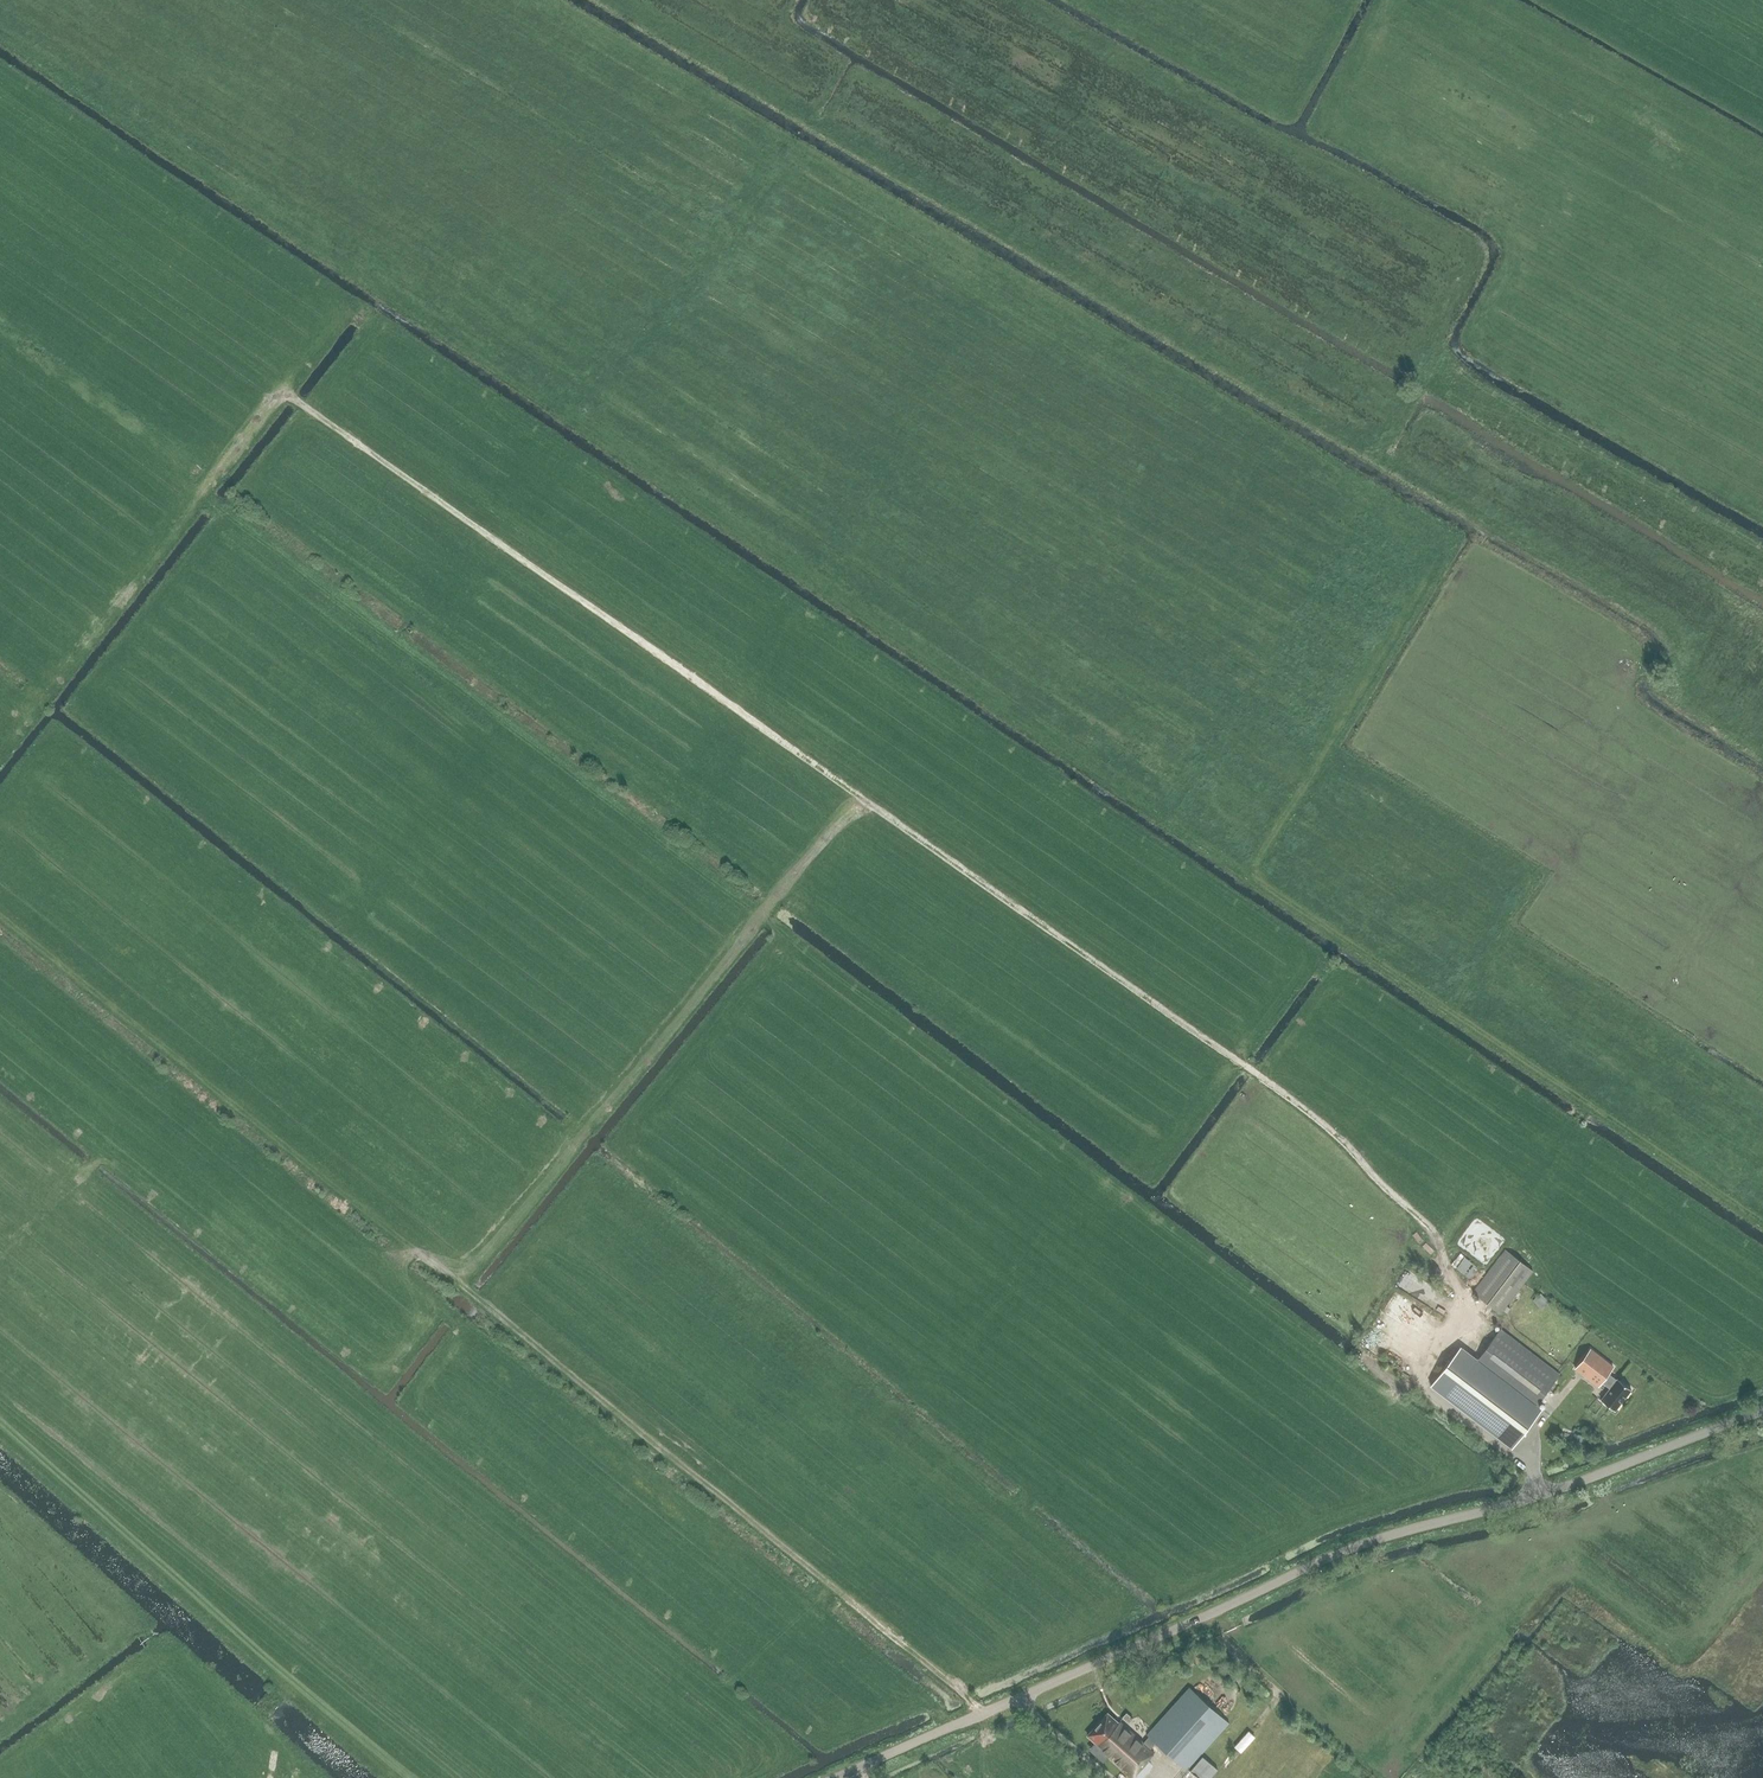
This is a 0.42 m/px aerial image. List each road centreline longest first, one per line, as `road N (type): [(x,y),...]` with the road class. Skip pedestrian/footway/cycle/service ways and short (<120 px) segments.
road 1 (track): [(1529,1468),(1415,1382),(1467,1314),(1433,1230),(1303,1106),(294,399),(271,400),(125,594)]
road 2 (unclassified): [(834,1777),(1335,1554),(1537,1494),(1762,1413)]

